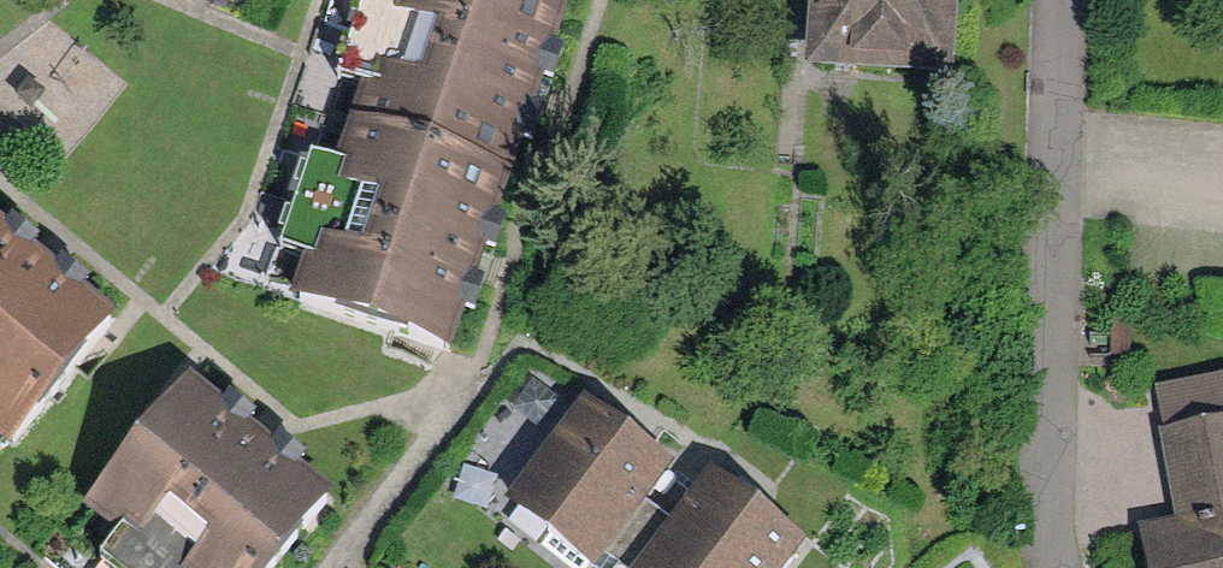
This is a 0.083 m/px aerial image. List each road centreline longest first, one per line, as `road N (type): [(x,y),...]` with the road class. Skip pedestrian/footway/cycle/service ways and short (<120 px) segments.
road 1 (residential): [(1056,0),(1051,567)]

